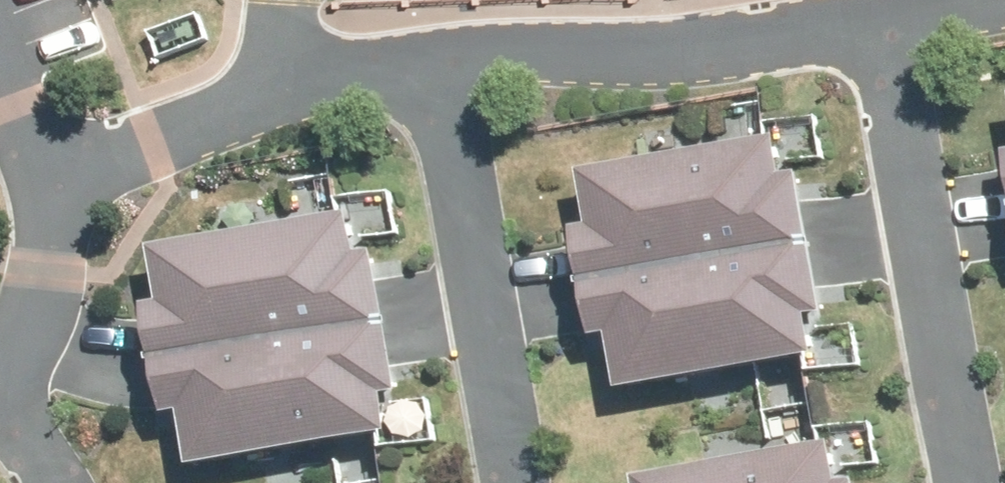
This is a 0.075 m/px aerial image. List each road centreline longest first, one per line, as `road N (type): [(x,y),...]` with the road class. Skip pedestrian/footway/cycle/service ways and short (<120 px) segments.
road 1 (residential): [(975,482),(894,2)]
road 2 (residential): [(445,67),(894,2)]
road 3 (residential): [(35,182),(284,101),(445,67)]
road 4 (residential): [(445,67),(521,482)]
road 5 (residential): [(0,377),(39,322),(44,241),(35,182)]

